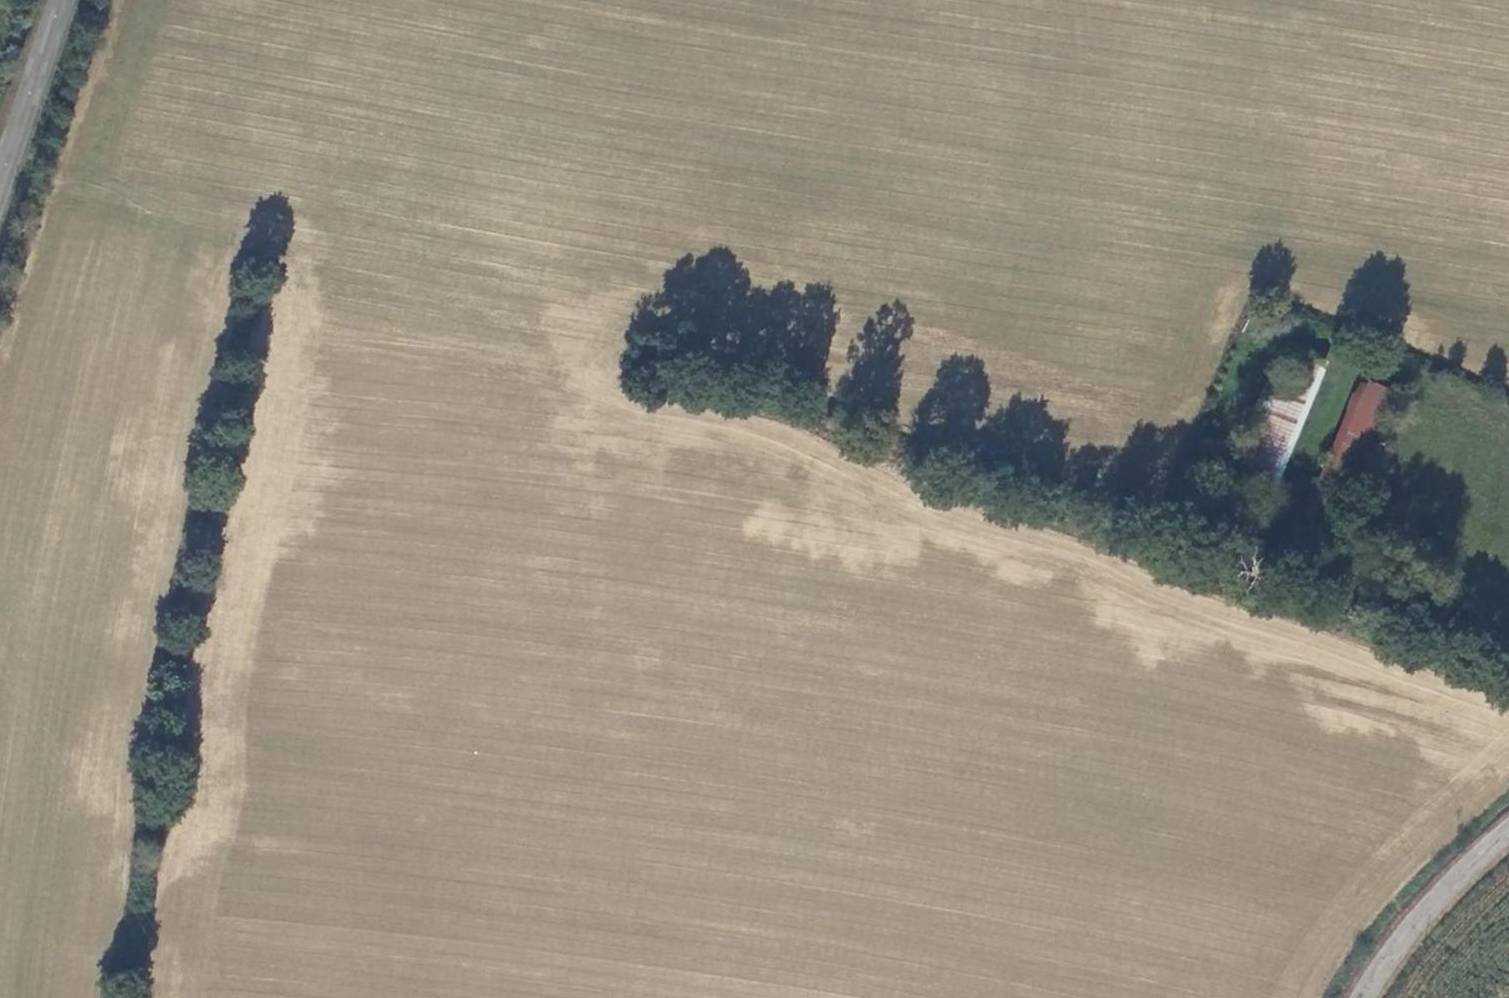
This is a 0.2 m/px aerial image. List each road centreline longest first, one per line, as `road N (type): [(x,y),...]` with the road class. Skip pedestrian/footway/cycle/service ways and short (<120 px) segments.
road 1 (unclassified): [(1508,831),(1467,864),(1386,955),(1361,997)]
road 2 (tertiary): [(0,184),(61,0)]

